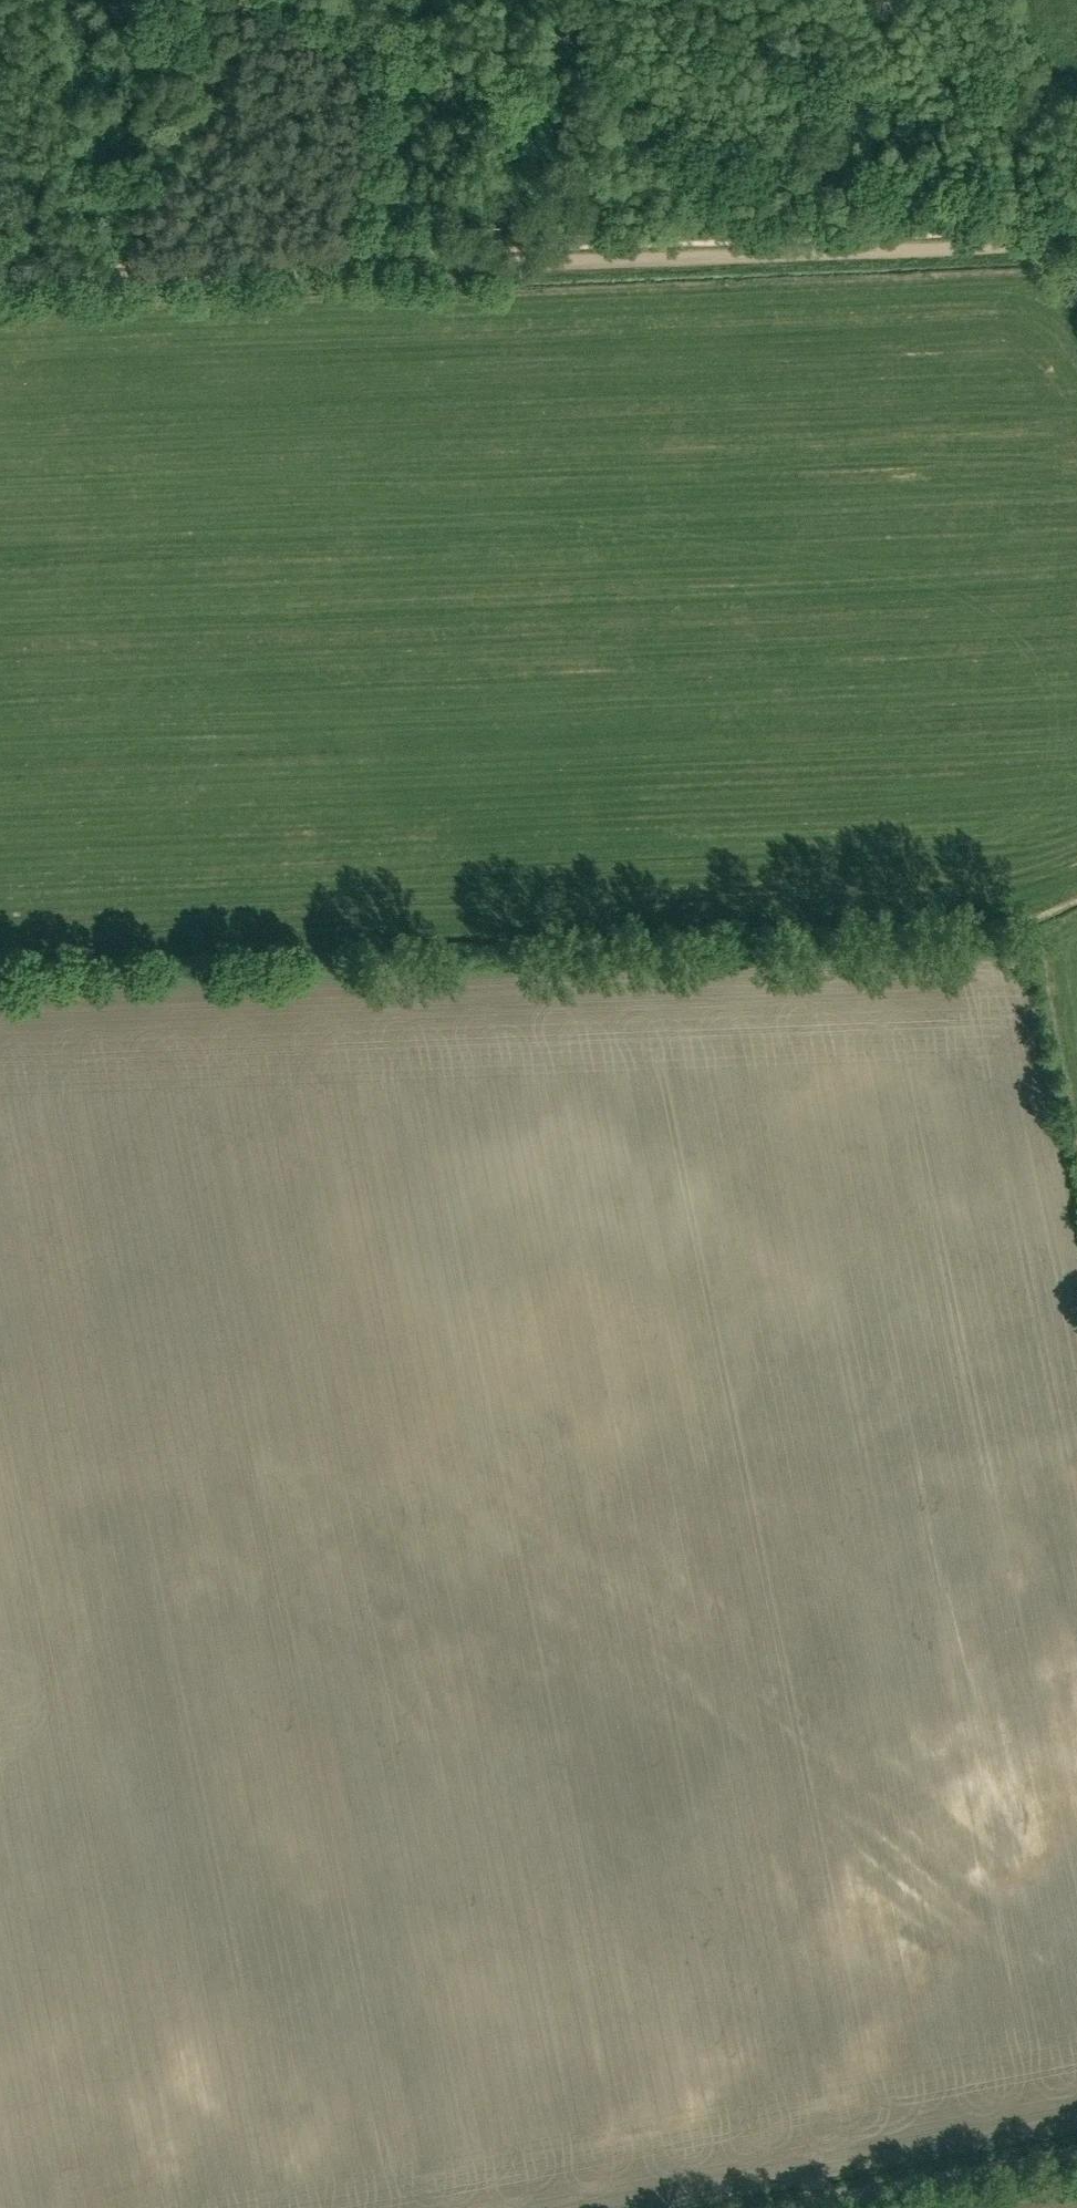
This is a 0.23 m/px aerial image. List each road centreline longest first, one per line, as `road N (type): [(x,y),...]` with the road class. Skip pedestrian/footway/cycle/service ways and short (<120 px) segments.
road 1 (track): [(1076,233),(1001,248),(0,284)]
road 2 (unclassified): [(661,2207),(1076,2129)]

